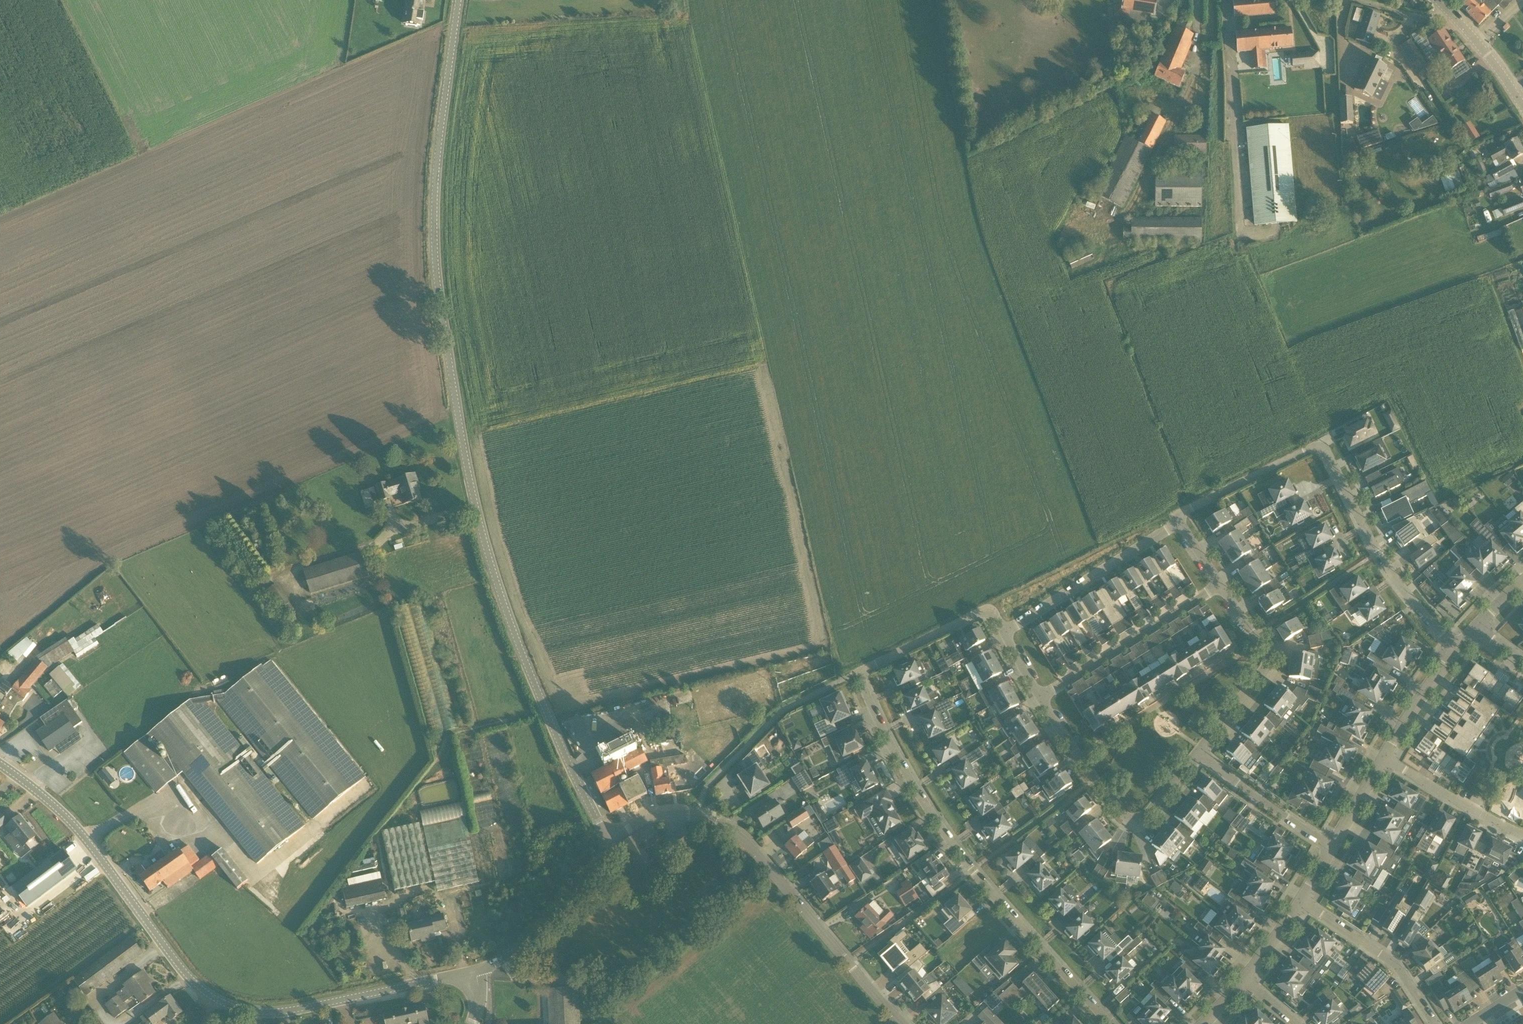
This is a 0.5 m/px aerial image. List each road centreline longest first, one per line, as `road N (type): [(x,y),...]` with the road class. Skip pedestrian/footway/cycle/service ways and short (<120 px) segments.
road 1 (tertiary): [(611,846),(510,624),(464,462),(439,294),(434,196),(459,0)]
road 2 (residential): [(1004,633),(984,610),(858,673),(921,800),(965,861),(1112,1023)]
road 3 (unclassified): [(476,972),(295,1009),(238,1008),(207,994),(180,968),(63,815),(0,765)]
road 4 (residential): [(1458,647),(1377,554),(1318,447),(1177,516)]
road 5 (residential): [(903,1023),(732,831),(694,816)]
road 6 (residential): [(1042,697),(1126,816),(1148,815),(1198,754)]
road 7 (residential): [(1042,697),(1221,583)]
road 8 (residential): [(1182,524),(1004,633)]
road 9 (residential): [(1198,754),(1267,657),(1221,583)]
road 10 (tertiary): [(476,972),(507,957),(611,846)]
road 11 (residential): [(1296,905),(1386,958),(1436,1023)]
road 12 (residential): [(1198,754),(1330,848)]
road 13 (residential): [(1385,761),(1522,836)]
road 14 (residential): [(1385,761),(1458,647)]
road 15 (residential): [(1522,106),(1444,7)]

